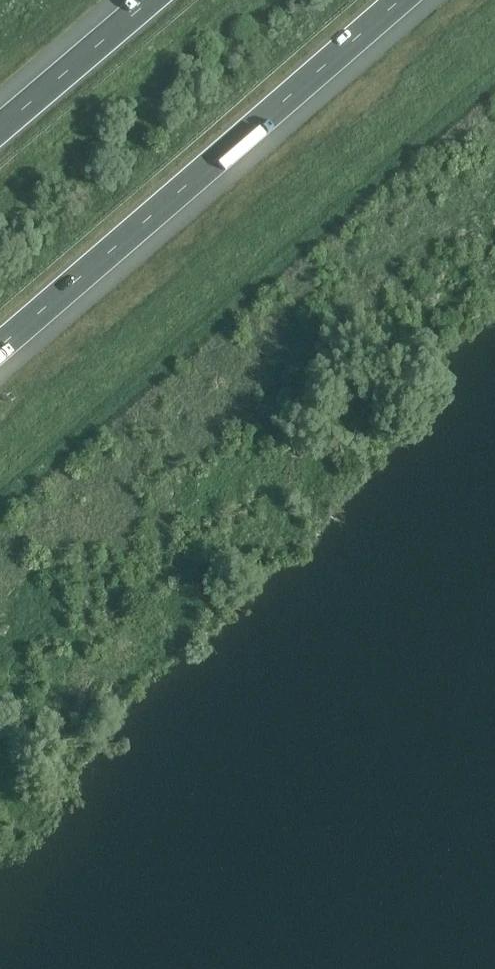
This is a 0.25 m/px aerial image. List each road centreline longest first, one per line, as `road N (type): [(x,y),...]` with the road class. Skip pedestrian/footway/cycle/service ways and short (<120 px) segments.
road 1 (motorway): [(0,346),(397,0)]
road 2 (motorway): [(148,0),(0,128)]

